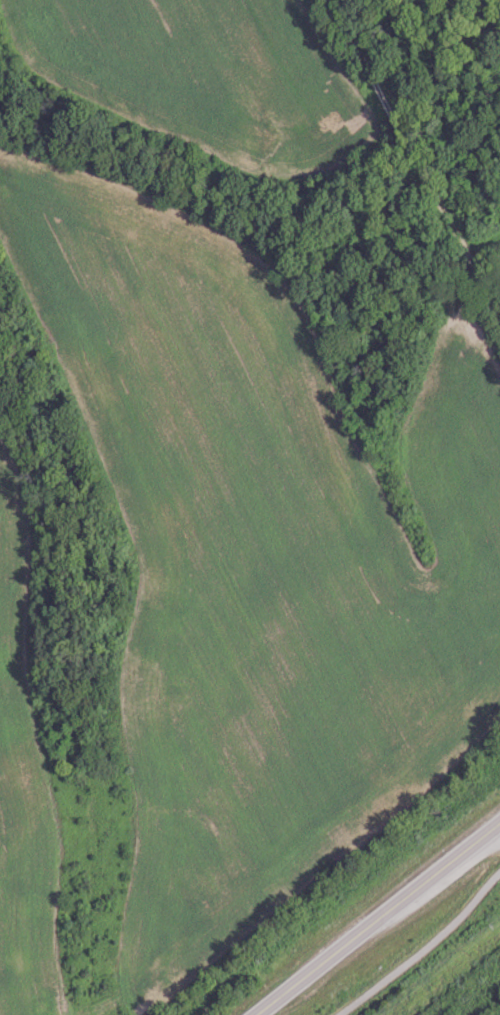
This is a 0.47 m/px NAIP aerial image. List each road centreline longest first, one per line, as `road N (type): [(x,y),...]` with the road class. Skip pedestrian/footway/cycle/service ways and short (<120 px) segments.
road 1 (residential): [(499,318),(334,0)]
road 2 (primary): [(253,1014),(499,820)]

